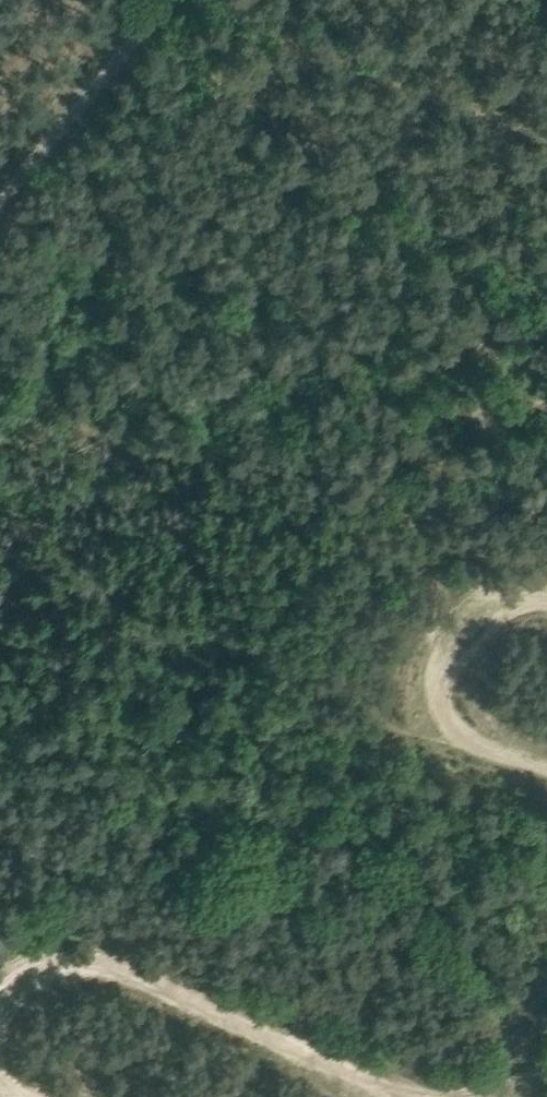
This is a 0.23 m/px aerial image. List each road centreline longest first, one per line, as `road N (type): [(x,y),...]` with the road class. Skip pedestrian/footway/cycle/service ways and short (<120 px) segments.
road 1 (track): [(146,0),(0,175)]

